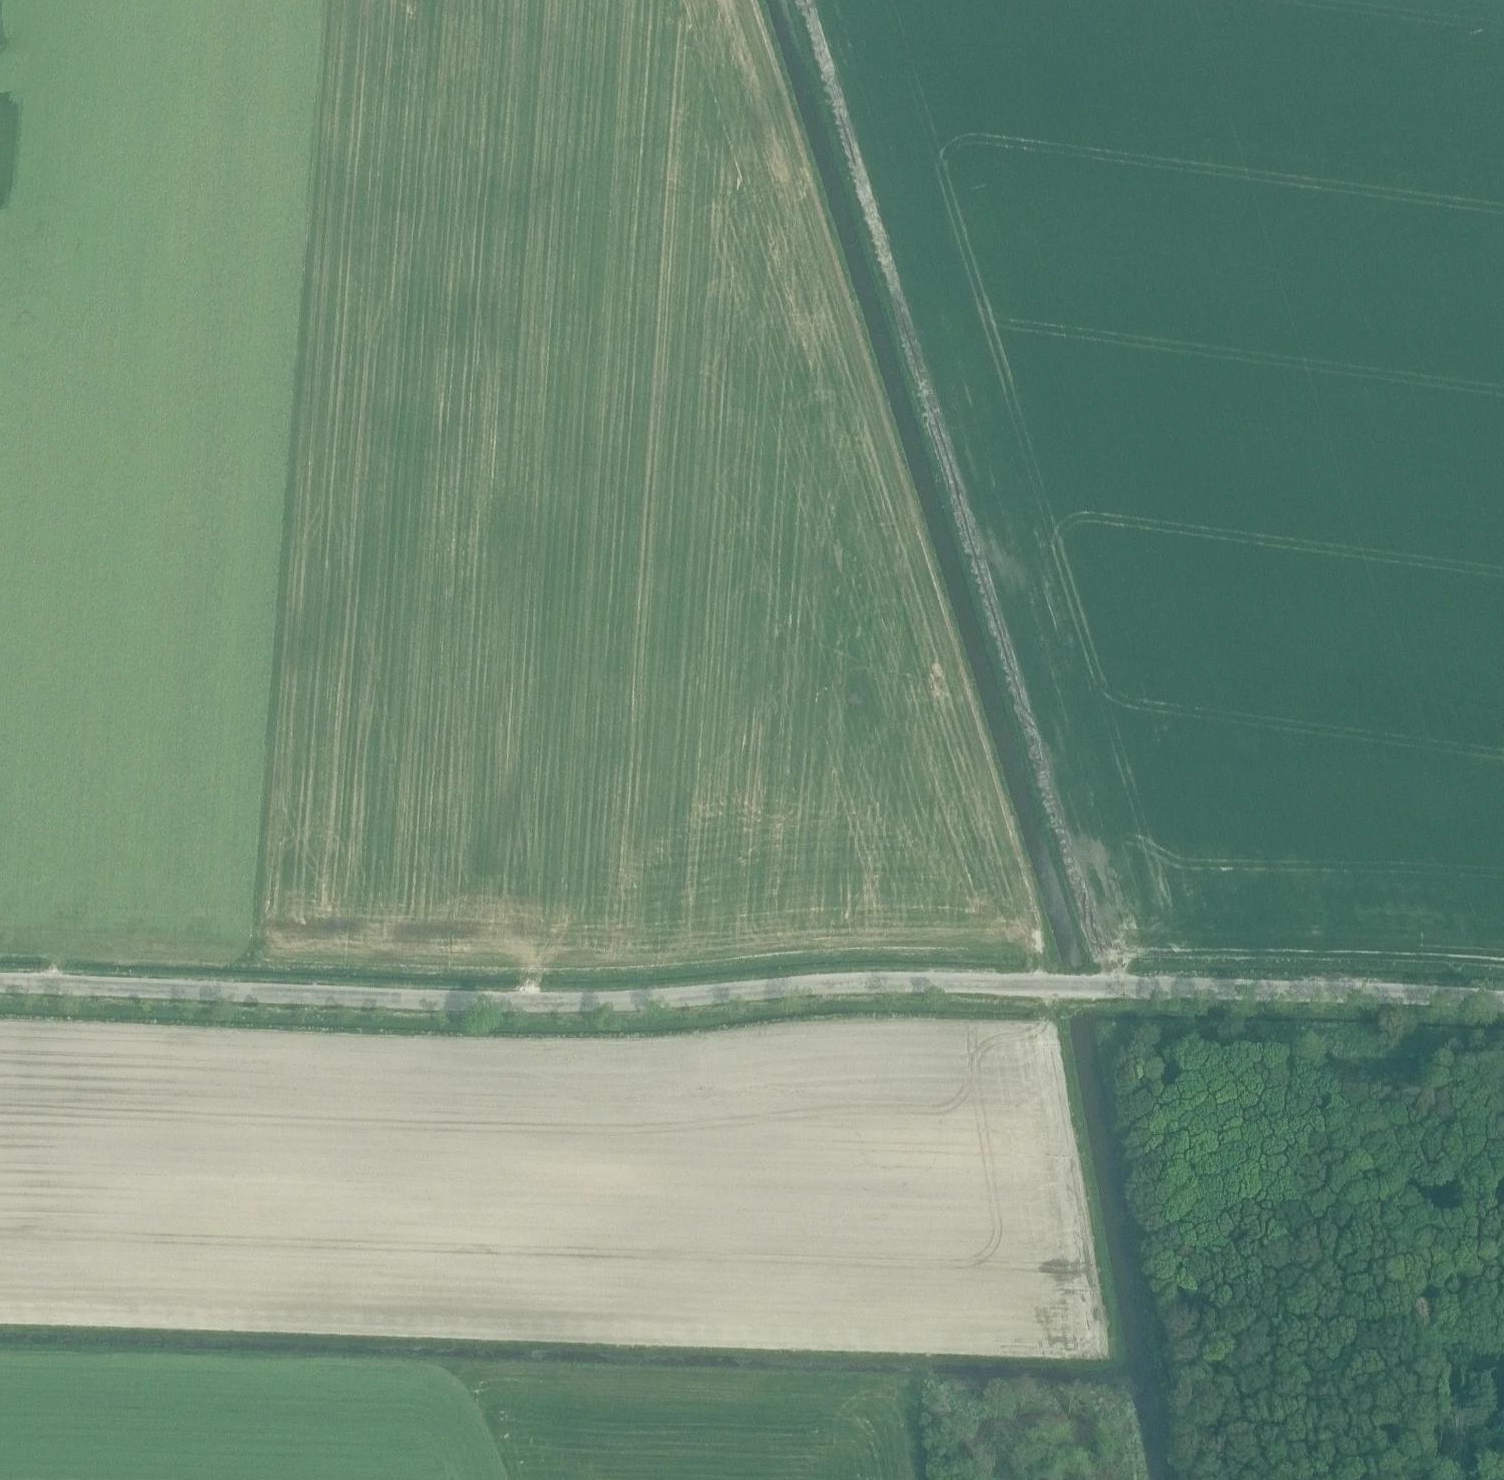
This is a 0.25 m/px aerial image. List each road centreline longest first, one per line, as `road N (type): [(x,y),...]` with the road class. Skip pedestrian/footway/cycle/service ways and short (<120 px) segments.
road 1 (unclassified): [(1503,998),(865,987),(541,1006),(0,987)]

